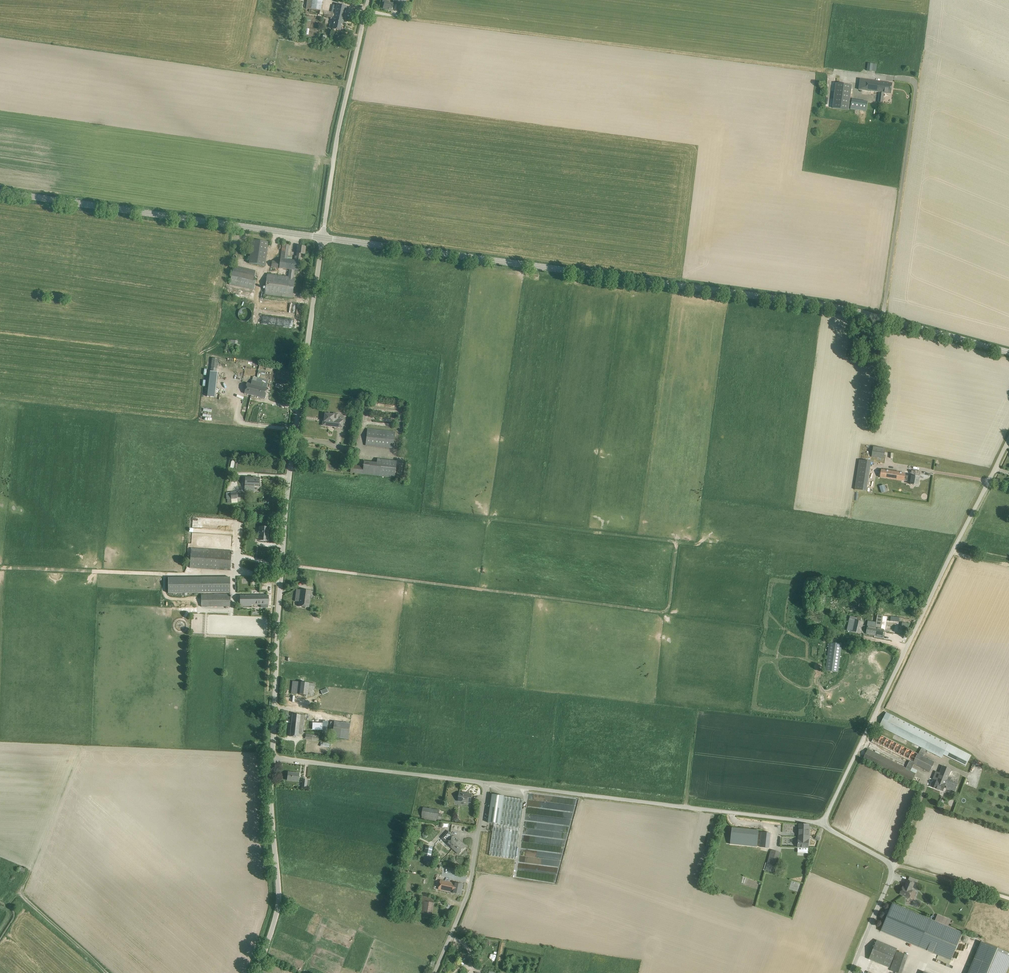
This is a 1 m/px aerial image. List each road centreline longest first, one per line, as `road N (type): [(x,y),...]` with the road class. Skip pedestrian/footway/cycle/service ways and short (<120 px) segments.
road 1 (tertiary): [(1008,352),(816,304),(323,238)]
road 2 (track): [(897,79),(365,12)]
road 3 (unclassified): [(273,758),(286,513),(323,238)]
road 4 (unclassified): [(822,824),(1008,438)]
road 5 (unclassified): [(487,784),(822,824)]
road 6 (tertiary): [(323,238),(0,193)]
road 7 (unclassified): [(323,238),(369,0)]
road 8 (unclassified): [(254,972),(278,889),(273,758)]
road 9 (unclassified): [(273,758),(487,784)]
road 10 (unclassified): [(851,972),(894,866),(822,824)]
road 11 (unclassified): [(435,972),(466,896),(487,784)]

